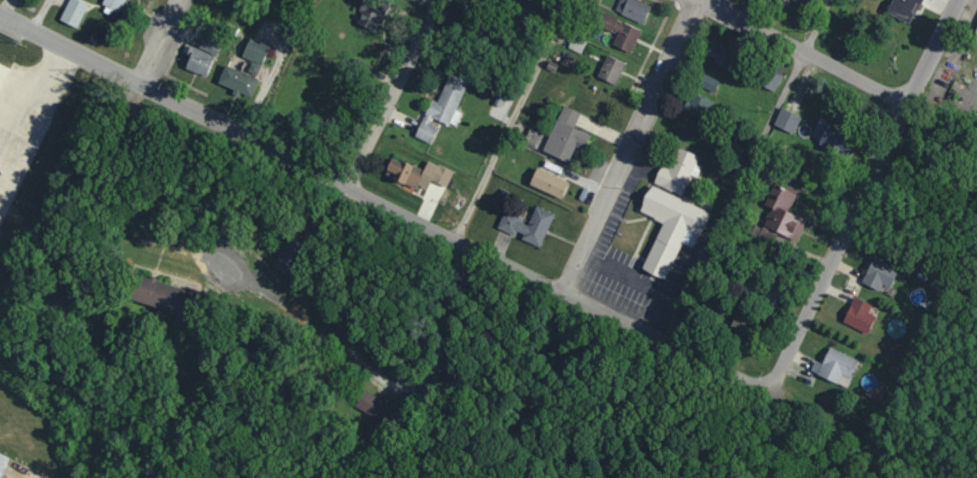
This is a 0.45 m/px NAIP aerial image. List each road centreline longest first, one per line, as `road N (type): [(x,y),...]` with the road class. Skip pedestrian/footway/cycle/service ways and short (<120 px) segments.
road 1 (residential): [(765,389),(140,88),(116,62),(0,19)]
road 2 (residential): [(765,389),(958,0)]
road 3 (residential): [(560,290),(699,0)]
road 4 (residential): [(461,237),(481,337),(440,386),(368,375),(303,327)]
road 5 (residential): [(303,327),(200,244),(153,193),(140,88)]
road 6 (residential): [(905,100),(705,0)]
road 7 (residential): [(343,182),(435,0)]

